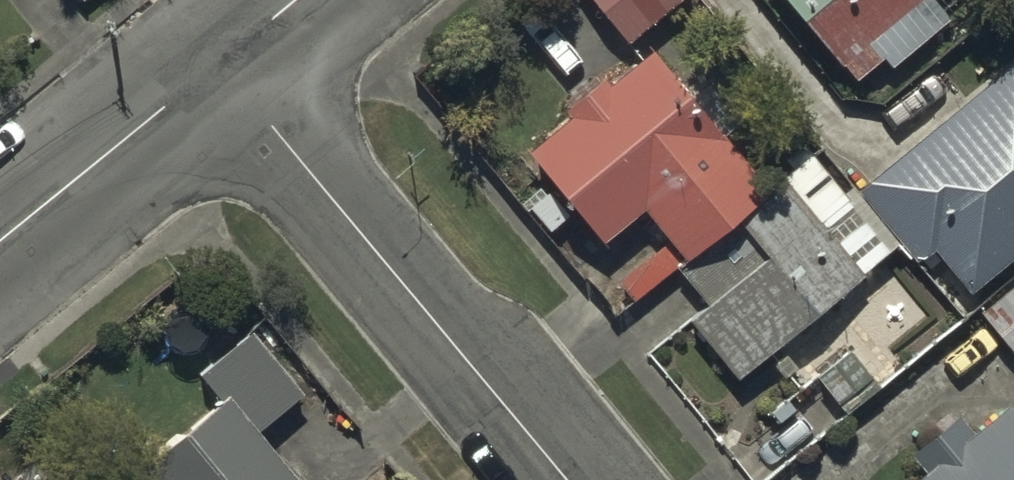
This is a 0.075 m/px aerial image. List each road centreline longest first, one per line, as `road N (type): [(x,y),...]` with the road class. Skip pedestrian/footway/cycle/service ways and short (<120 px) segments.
road 1 (residential): [(567,479),(221,64)]
road 2 (residential): [(221,64),(0,246)]

